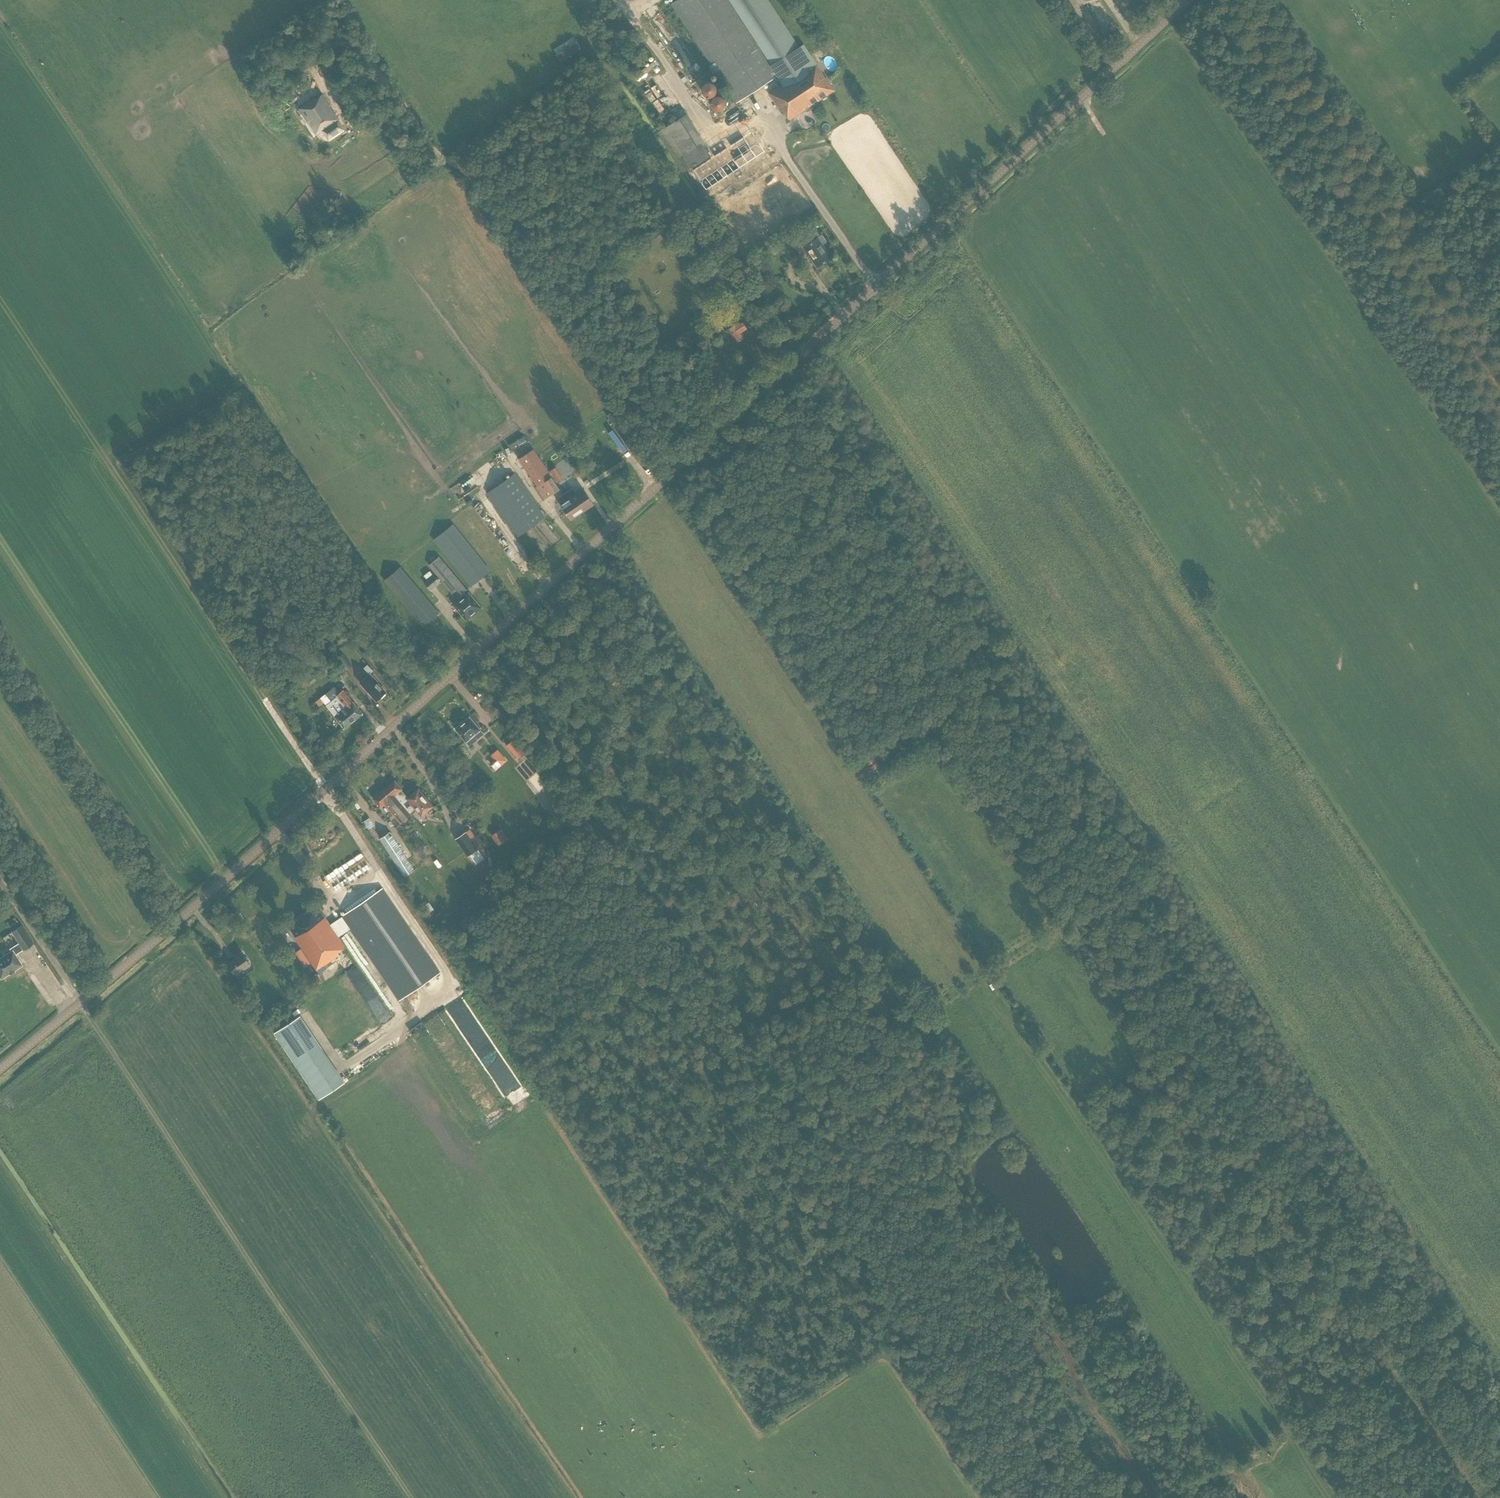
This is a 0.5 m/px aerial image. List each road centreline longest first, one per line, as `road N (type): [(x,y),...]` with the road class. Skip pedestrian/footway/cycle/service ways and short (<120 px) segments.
road 1 (tertiary): [(0,1069),(325,790),(1187,0)]
road 2 (track): [(1231,0),(1499,414)]
road 3 (track): [(669,478),(453,160),(430,170),(382,104)]
road 4 (track): [(1499,390),(1241,0)]

